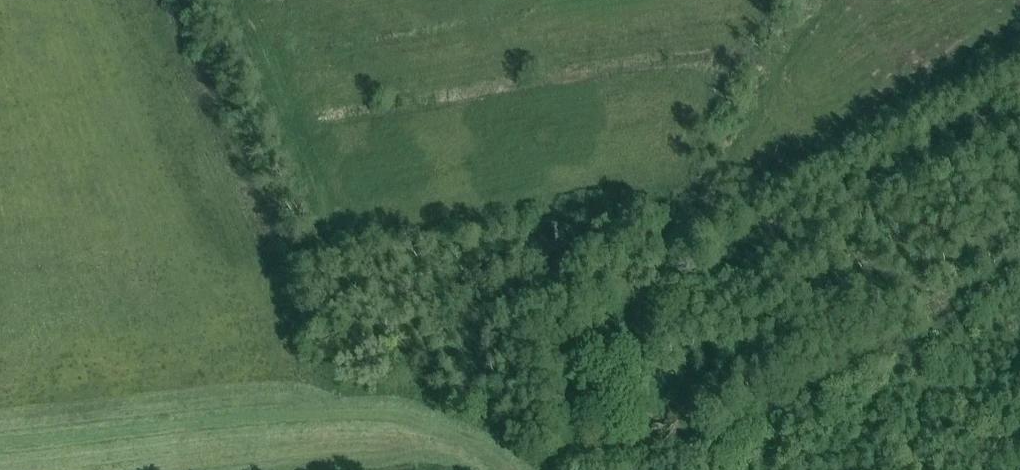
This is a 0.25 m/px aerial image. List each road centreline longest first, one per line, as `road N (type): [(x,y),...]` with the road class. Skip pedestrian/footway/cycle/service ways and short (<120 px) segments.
road 1 (track): [(505,469),(445,431),(394,419),(0,452)]

